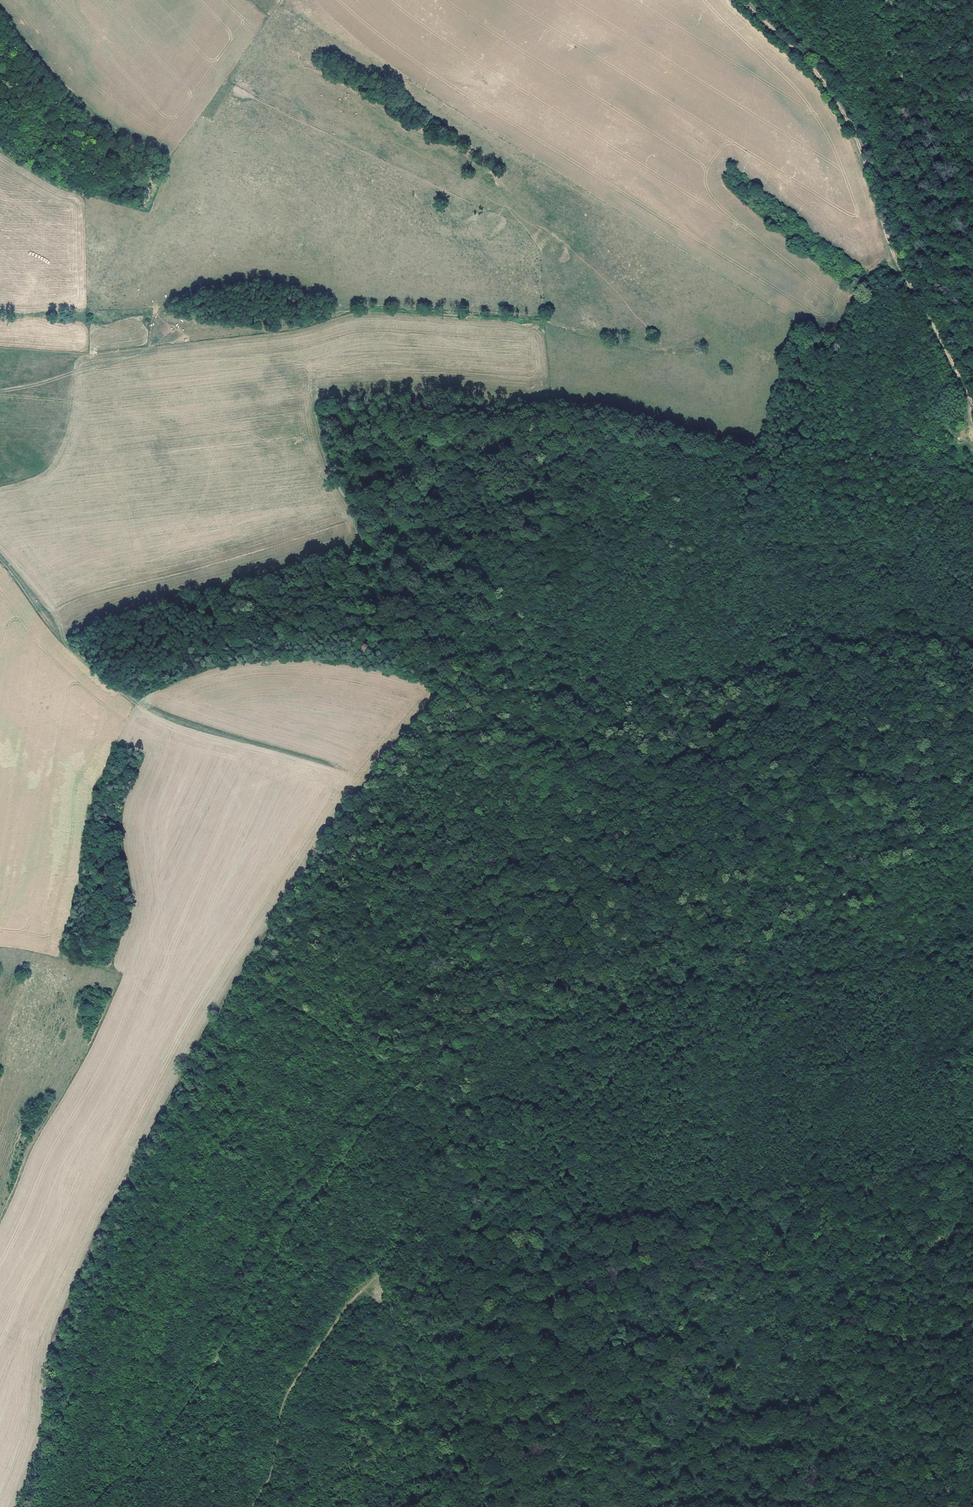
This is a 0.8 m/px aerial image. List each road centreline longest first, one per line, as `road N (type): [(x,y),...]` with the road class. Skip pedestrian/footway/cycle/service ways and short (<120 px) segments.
road 1 (track): [(741,0),(806,56),(849,123),(907,283),(972,408)]
road 2 (track): [(0,560),(100,686),(170,720),(379,779)]
road 3 (track): [(250,1506),(269,1477),(286,1397),(369,1282)]

